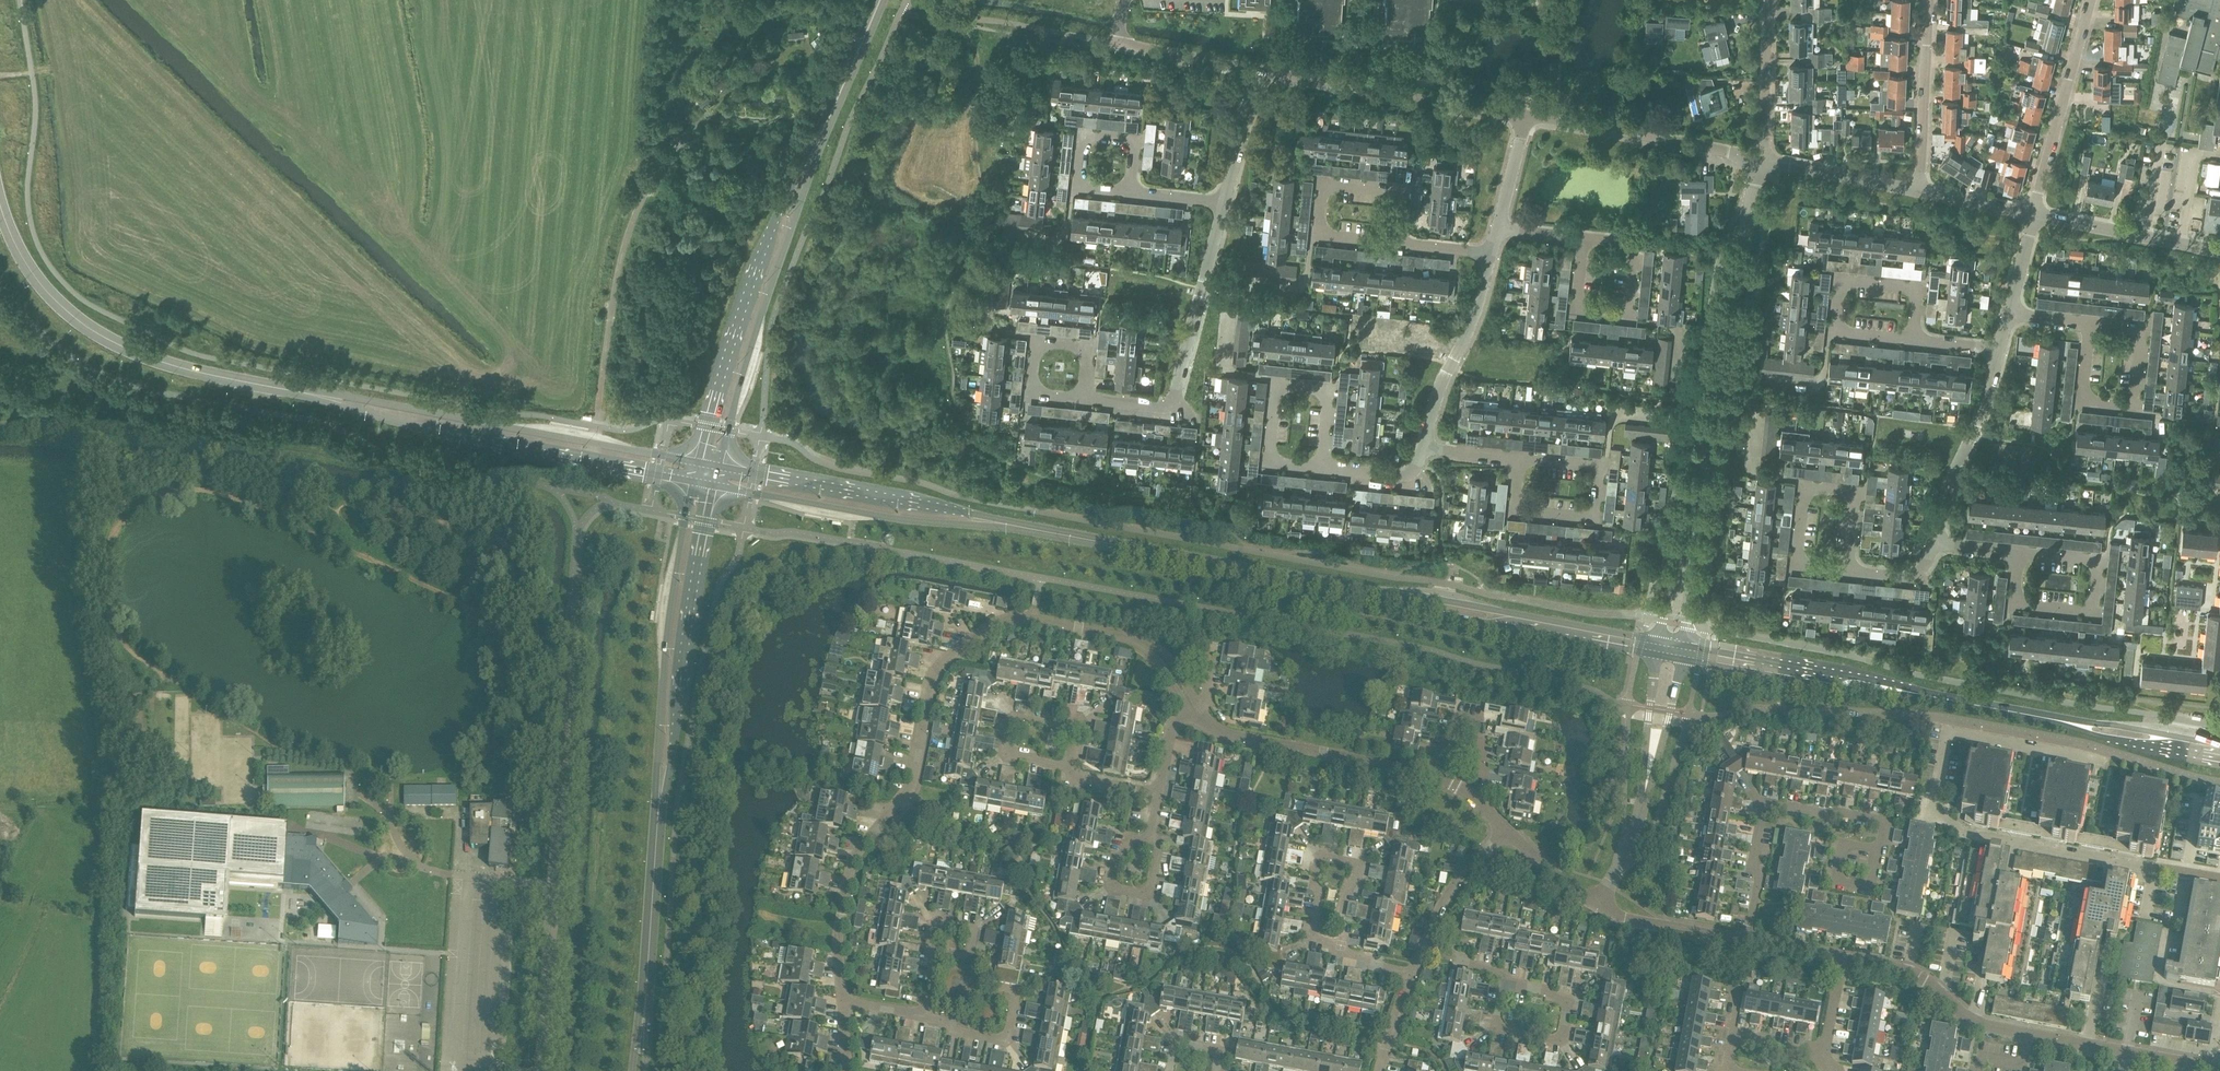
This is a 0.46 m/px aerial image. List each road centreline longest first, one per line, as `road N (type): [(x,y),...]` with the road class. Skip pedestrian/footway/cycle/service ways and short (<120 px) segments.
road 1 (secondary): [(1658,648),(1442,614),(997,523)]
road 2 (residential): [(843,1001),(837,945),(850,870),(909,790),(930,686),(946,660),(987,626),(1035,619),(1140,642),(1165,658),(1196,709)]
road 3 (secondary): [(2219,754),(1683,652)]
road 4 (unclassified): [(541,1070),(567,633)]
road 5 (secondary): [(299,391),(424,429),(695,482)]
road 6 (secondary): [(699,462),(299,391)]
road 7 (secondary): [(299,391),(193,370),(72,319),(15,247),(0,206)]
road 8 (unclassified): [(1692,518),(1764,160)]
road 9 (secondary): [(821,136),(778,209),(699,462)]
road 10 (secondary): [(719,466),(821,136)]
road 11 (secondary): [(695,482),(668,632),(660,800)]
road 12 (secondary): [(660,800),(677,736),(714,486)]
road 13 (secondary): [(714,486),(921,522),(997,523)]
road 14 (secondary): [(997,523),(719,466)]
road 15 (secondary): [(643,1070),(660,800)]
road 16 (residential): [(1524,115),(1259,69)]
road 17 (residential): [(1752,944),(1759,817),(1768,805),(1884,821)]
road 18 (residential): [(1196,709),(1222,732),(1428,773)]
road 19 (residential): [(1764,160),(1524,115)]
road 20 (residential): [(2035,217),(2090,0)]
road 21 (residential): [(1171,410),(1224,203)]
road 22 (residential): [(1338,952),(1316,938),(1314,928),(1314,882),(1327,857),(1349,861),(1358,873),(1342,911),(1346,933)]
road 23 (residential): [(1422,448),(1491,253)]
road 24 (residential): [(1320,469),(1327,404),(1316,388),(1281,387),(1275,397),(1269,452),(1281,465)]
road 25 (residential): [(1935,543),(2000,350)]
road 26 (residential): [(1397,242),(1332,236),(1318,222),(1322,195),(1336,184),(1391,191),(1401,206)]
road 27 (residential): [(2090,324),(2084,390),(2096,403),(2128,405),(2139,390),(2143,338),(2132,328)]
road 28 (residential): [(1914,341),(1837,327),(1841,289),(1857,280),(1901,285),(1918,298)]
road 29 (residential): [(1849,571),(1857,507),(1847,494),(1822,490),(1805,503),(1798,554),(1810,565)]
road 30 (residential): [(1921,190),(1929,0)]
road 31 (residential): [(1259,69),(1117,44),(1123,0)]
road 32 (residential): [(1584,239),(1578,300),(1591,313),(1626,311),(1635,259),(1622,243)]
road 33 (residential): [(2219,251),(2035,217)]
road 34 (residential): [(2090,1045),(2123,863)]
road 35 (residential): [(1523,461),(1518,496),(1530,511),(1586,517),(1599,503),(1601,476),(1584,465)]
road 36 (residential): [(1981,1021),(2016,849)]
road 37 (residential): [(2019,555),(2017,592),(2028,605),(2081,611),(2097,601),(2100,571),(2085,560)]
road 38 (residential): [(1482,805),(1478,721),(1463,715),(1428,773)]
road 39 (residential): [(1066,767),(1011,749),(1011,725),(1017,719),(1068,727),(1070,749)]
road 40 (residential): [(2016,849),(1967,835),(1949,819),(1939,793),(1950,733)]
road 41 (residential): [(1595,907),(1752,944)]
road 42 (residential): [(1764,160),(1767,0)]
road 43 (residential): [(1921,190),(1764,160)]
road 44 (residential): [(1502,981),(1496,1016),(1504,1034),(1559,1038),(1567,1008),(1556,995)]
road 45 (residential): [(1084,399),(1045,394),(1034,381),(1035,353),(1052,338),(1077,341),(1088,358)]
road 46 (residential): [(1132,194),(1093,190),(1079,175),(1088,139),(1121,138),(1136,154)]
road 47 (secondary): [(821,136),(877,0)]
road 48 (residential): [(1422,948),(1450,888),(1507,832)]
road 49 (unclassified): [(1645,793),(1683,652)]
road 50 (unclassified): [(1658,648),(1645,793)]
road 51 (residential): [(1149,844),(1130,842),(1116,859),(1117,888),(1149,890),(1154,847)]
road 52 (residential): [(1224,203),(1259,69)]
road 53 (unclassified): [(1692,518),(1658,648)]
road 54 (unclassified): [(1683,652),(1692,518)]
road 55 (unclassified): [(2219,1069),(2090,1045)]
road 56 (unclassified): [(1595,907),(1628,850),(1645,793)]
road 57 (residential): [(935,958),(935,924),(971,928),(970,954),(945,954)]
road 58 (residential): [(924,1016),(997,1038),(1010,1029),(1015,1001)]

